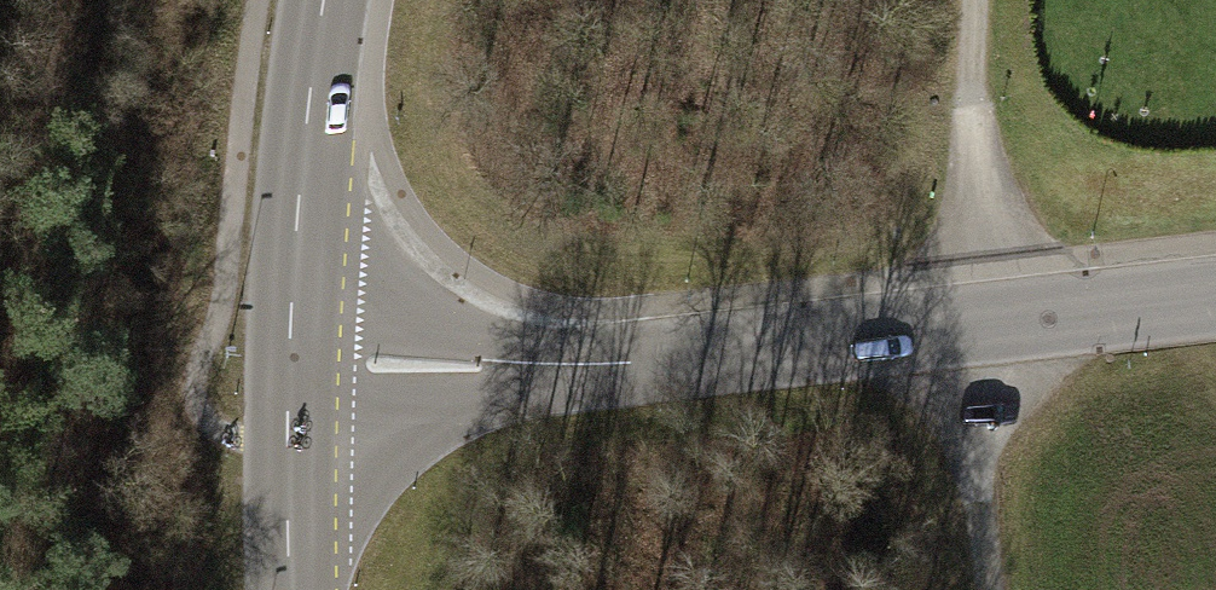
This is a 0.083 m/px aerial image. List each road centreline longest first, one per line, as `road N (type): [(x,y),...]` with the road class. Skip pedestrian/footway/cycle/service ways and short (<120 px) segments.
road 1 (tertiary): [(1215,300),(604,364),(290,361)]
road 2 (tertiary): [(290,361),(324,0)]
road 3 (track): [(967,0),(975,324)]
road 4 (track): [(994,589),(975,324)]
road 5 (tertiary): [(291,589),(290,361)]

